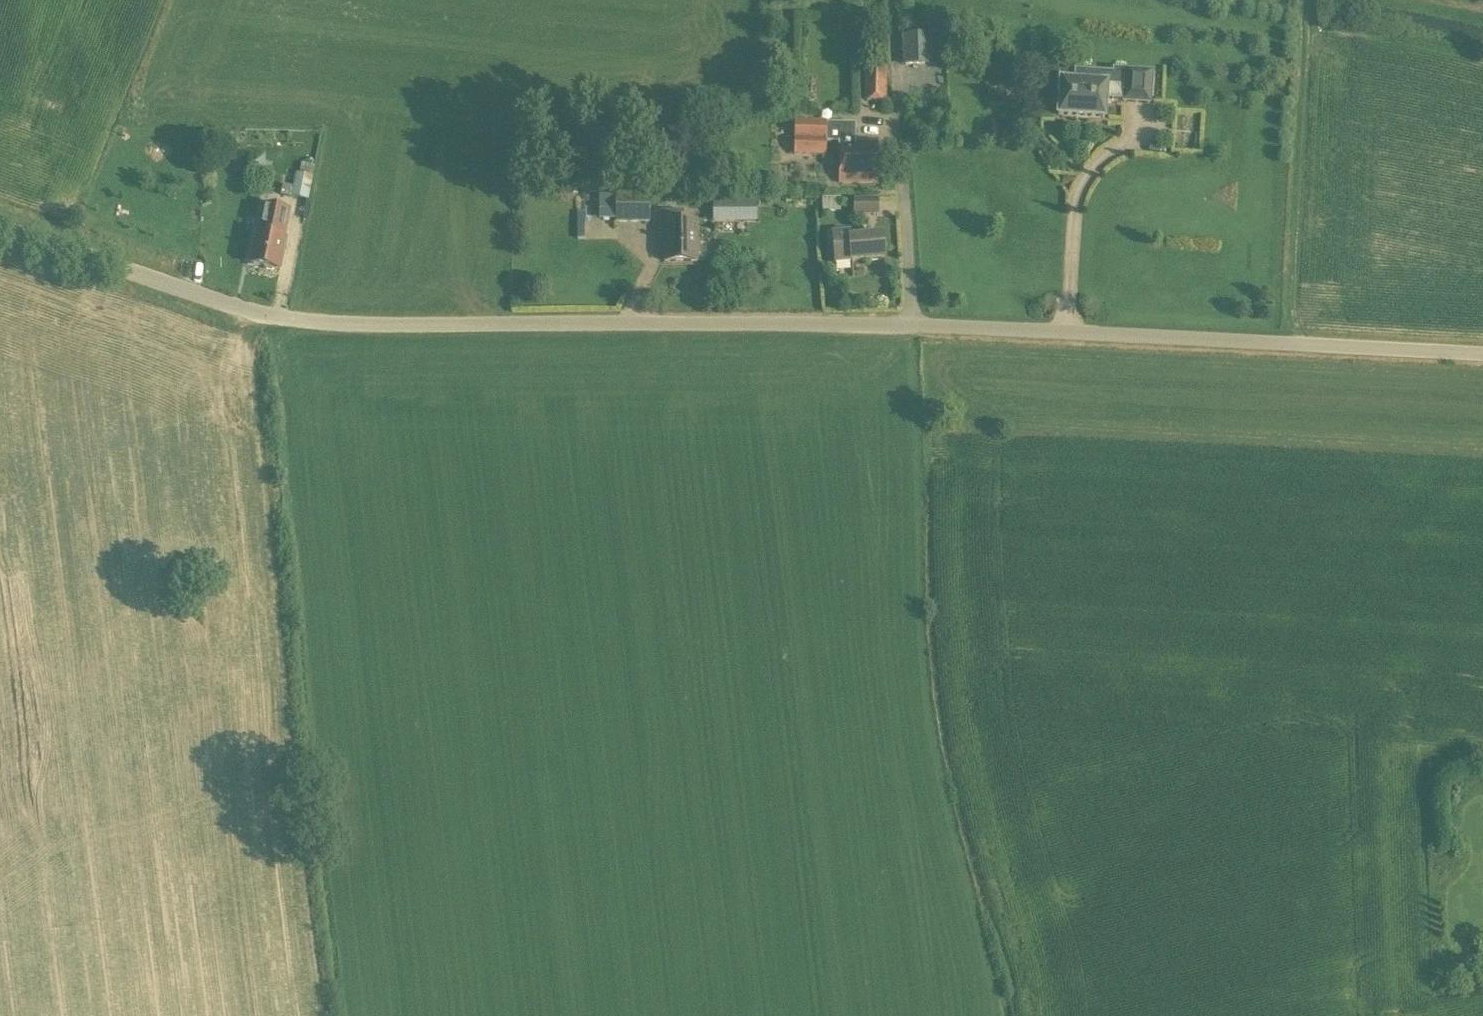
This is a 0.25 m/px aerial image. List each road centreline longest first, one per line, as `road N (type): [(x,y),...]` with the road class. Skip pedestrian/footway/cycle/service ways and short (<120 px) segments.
road 1 (unclassified): [(1482,352),(888,322),(304,318),(257,311),(0,226)]

